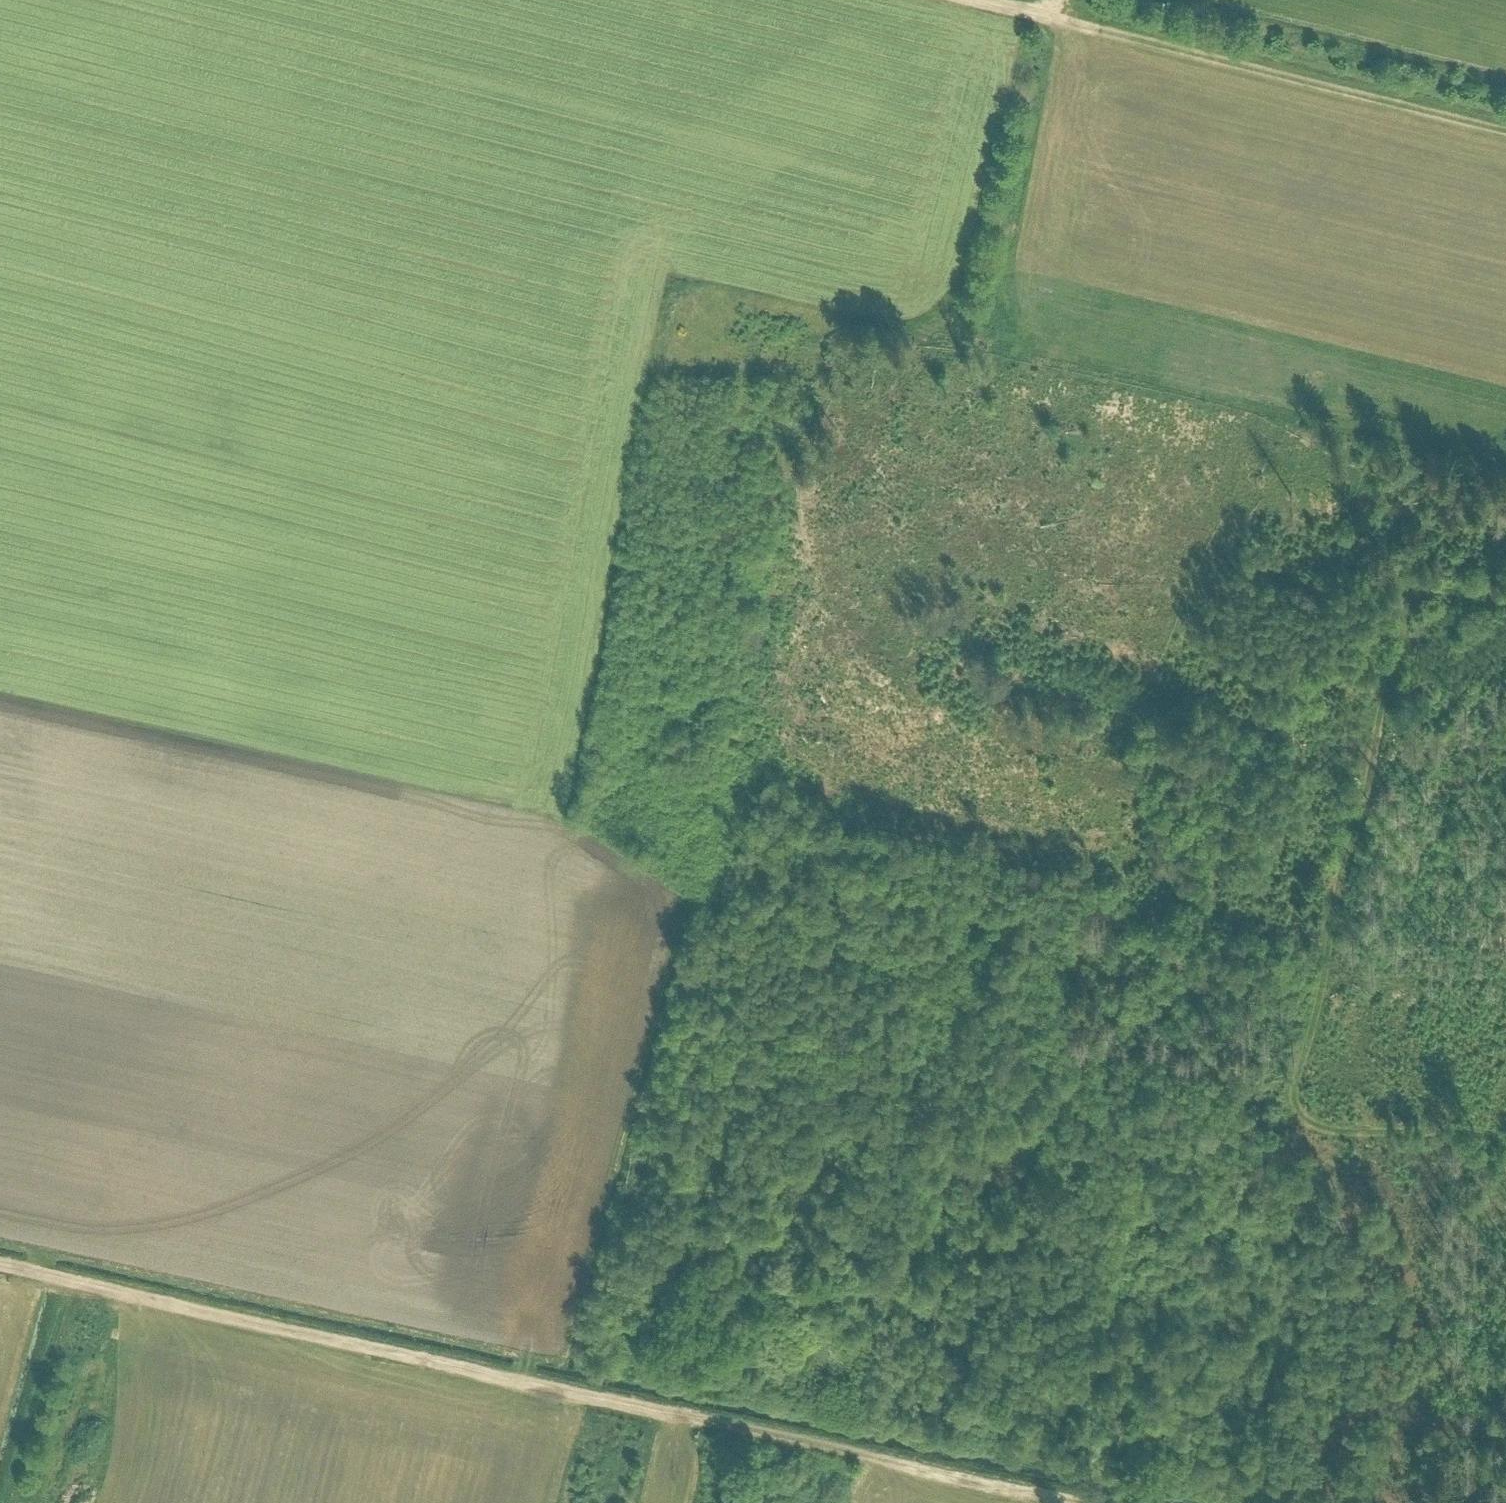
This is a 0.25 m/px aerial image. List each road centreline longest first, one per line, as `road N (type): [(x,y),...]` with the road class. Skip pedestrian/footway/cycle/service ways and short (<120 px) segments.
road 1 (track): [(1114,1502),(0,1264)]
road 2 (track): [(1505,593),(1422,575),(1297,1098),(1321,1118),(1505,1126)]
road 3 (track): [(994,0),(1505,132)]

